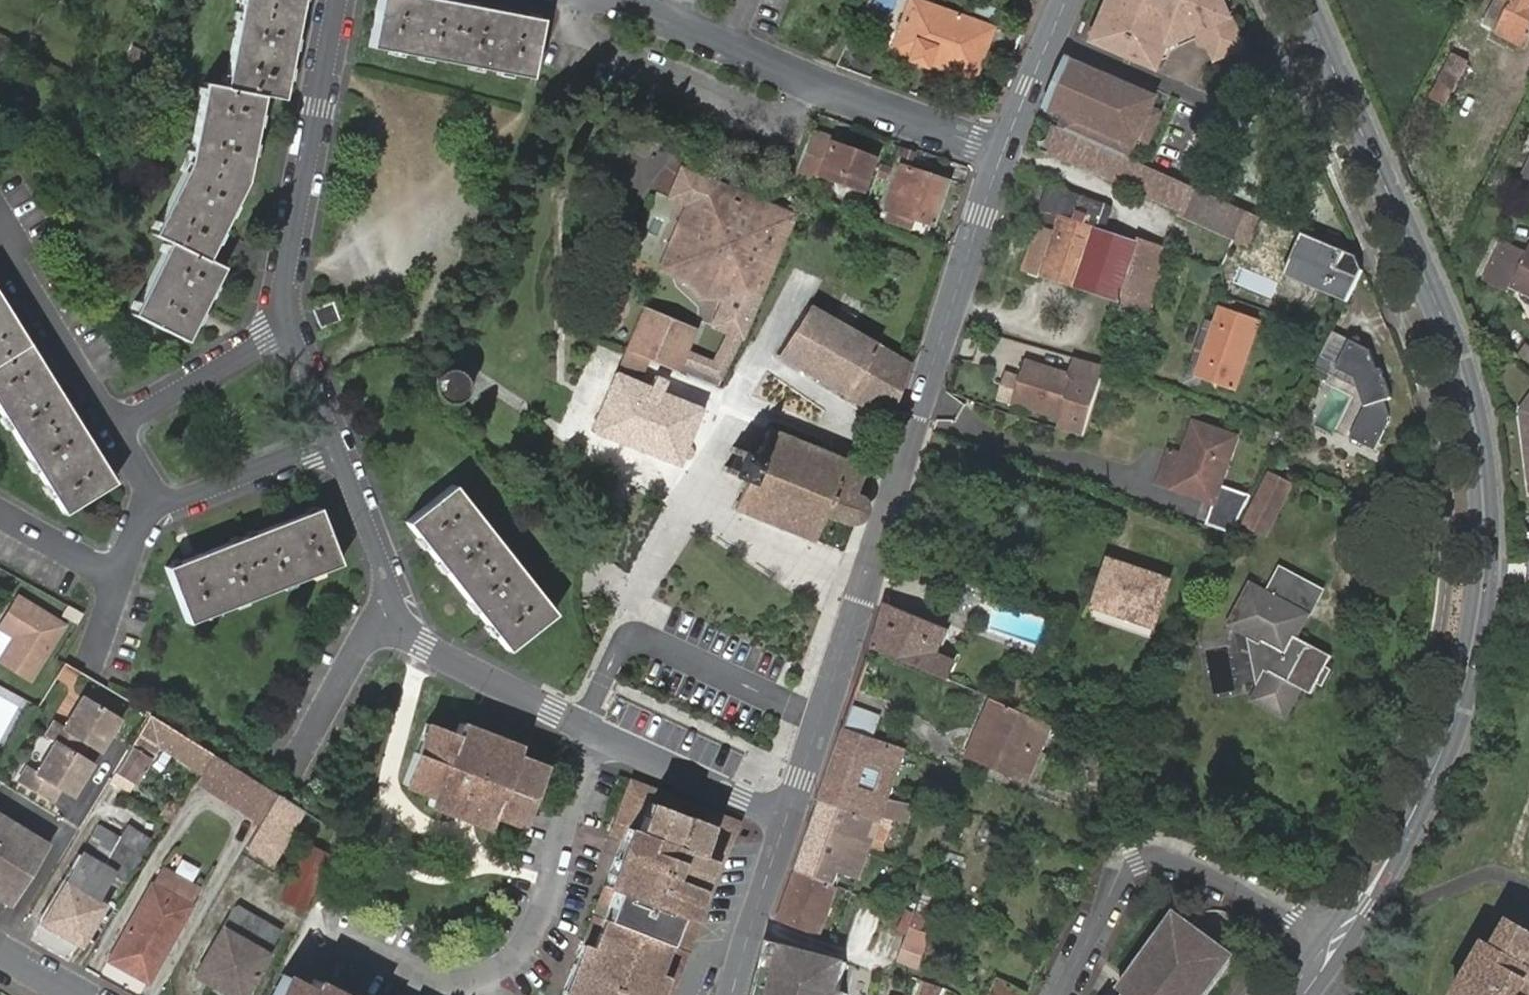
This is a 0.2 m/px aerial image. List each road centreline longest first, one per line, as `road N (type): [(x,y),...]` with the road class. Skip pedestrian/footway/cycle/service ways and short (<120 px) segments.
road 1 (secondary): [(1336,947),(1432,776),(1476,632),(1482,469),(1470,395),(1440,309),(1305,0)]
road 2 (residential): [(787,816),(1003,153)]
road 3 (residential): [(288,994),(330,942),(358,944),(425,980),(457,985),(485,979),(513,957),(539,918),(601,734)]
road 4 (residential): [(1003,153),(626,0)]
road 5 (residential): [(1336,947),(1150,855),(1135,861),(1065,994)]
road 6 (residential): [(295,324),(289,245),(335,0)]
road 7 (residential): [(601,734),(423,646),(394,599)]
road 8 (residential): [(113,430),(0,234)]
road 9 (residential): [(295,324),(113,430)]
road 10 (residential): [(787,816),(601,734)]
road 11 (residential): [(335,446),(153,506)]
road 12 (residential): [(731,994),(787,816)]
road 13 (residential): [(394,599),(308,748)]
road 14 (residential): [(1003,153),(1067,0)]
road 15 (residential): [(394,599),(335,446)]
road 16 (residential): [(119,576),(0,513)]
road 17 (residential): [(335,446),(295,324)]

